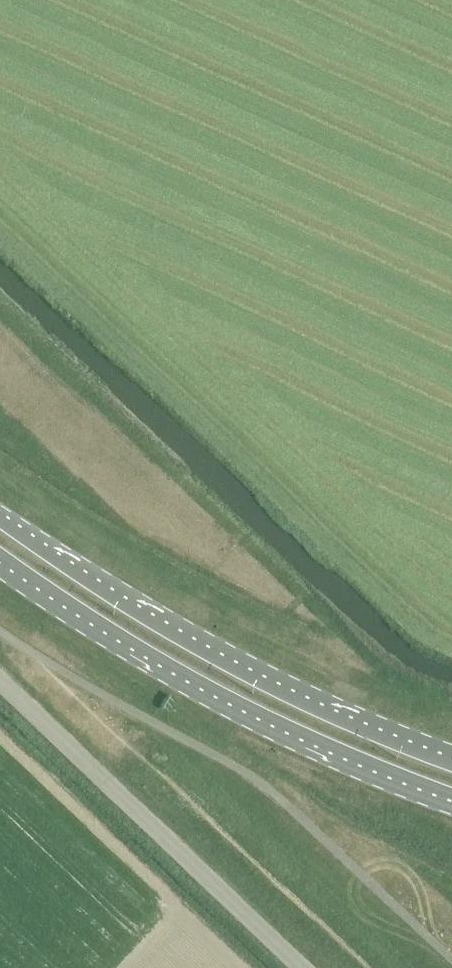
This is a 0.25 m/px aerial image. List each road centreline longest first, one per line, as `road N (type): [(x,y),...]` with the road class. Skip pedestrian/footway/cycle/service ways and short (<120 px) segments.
road 1 (primary): [(451,758),(249,670),(0,516)]
road 2 (primary): [(0,562),(231,706),(451,801)]
road 3 (unclassified): [(299,967),(0,683)]

